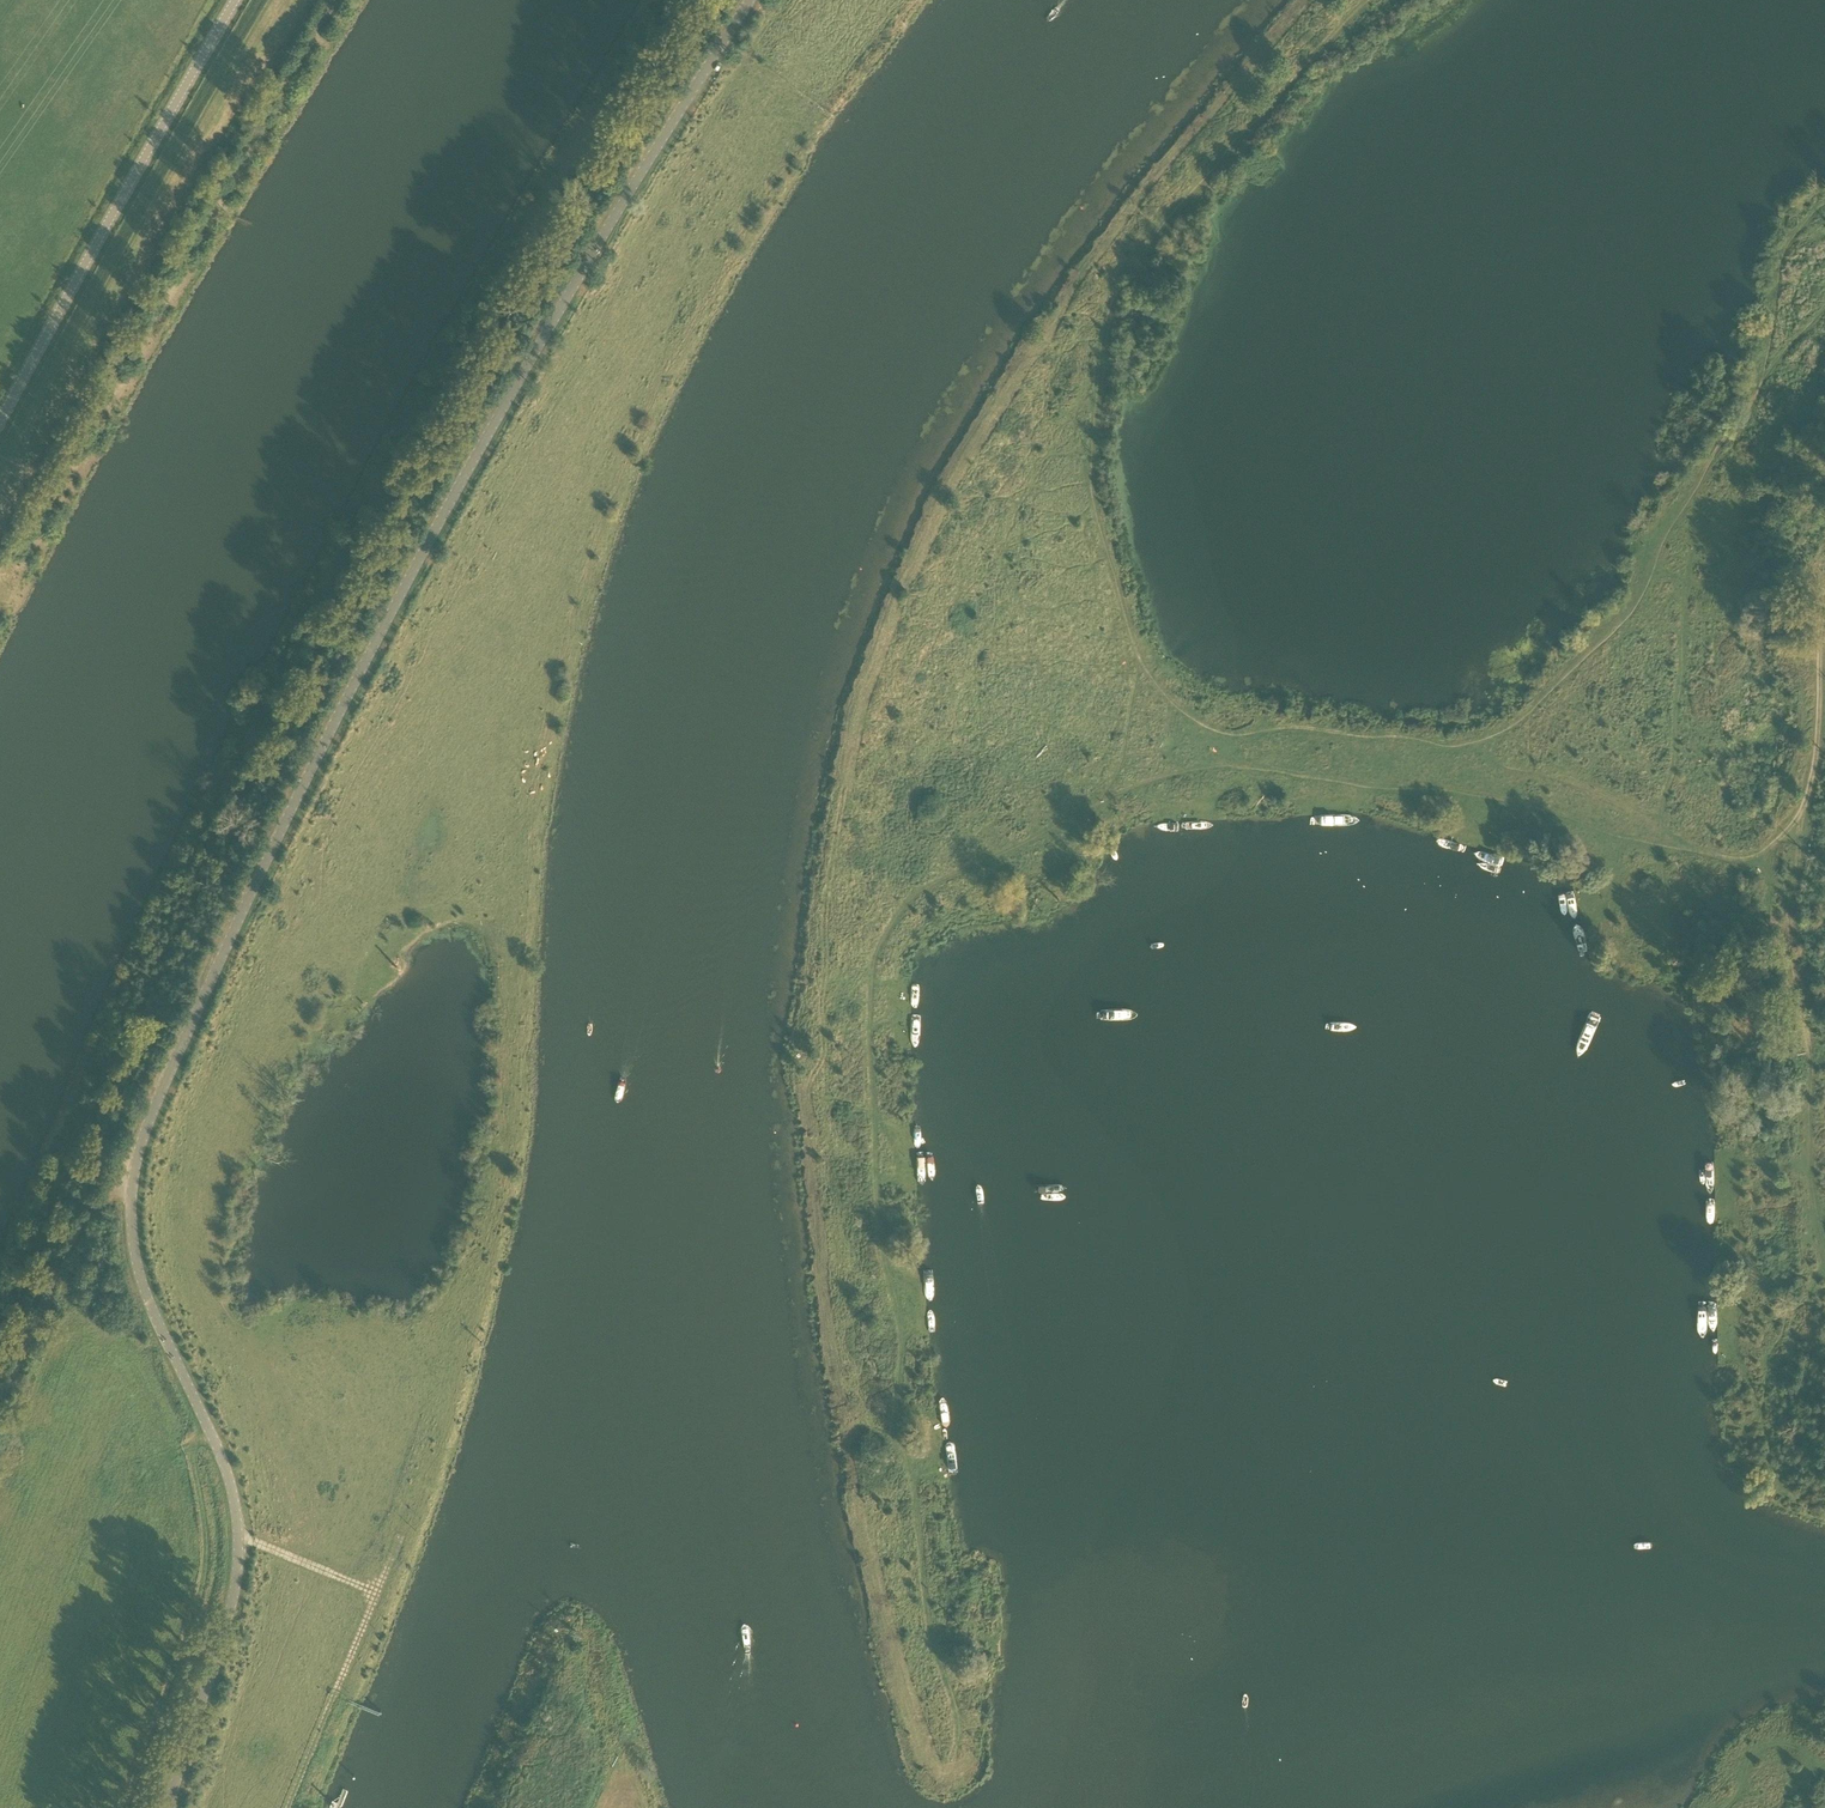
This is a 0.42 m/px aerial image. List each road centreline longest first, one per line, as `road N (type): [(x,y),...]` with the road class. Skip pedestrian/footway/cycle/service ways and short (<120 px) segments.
road 1 (unclassified): [(132,1190),(170,1072),(392,611),(587,263),(752,0)]
road 2 (residential): [(173,1807),(227,1633),(239,1546),(230,1477),(138,1263),(132,1190)]
road 3 (residential): [(0,420),(236,0)]
road 4 (track): [(1824,601),(1818,737),(1792,912),(1798,976)]
road 5 (track): [(0,1419),(93,1217),(115,1190),(132,1190)]

